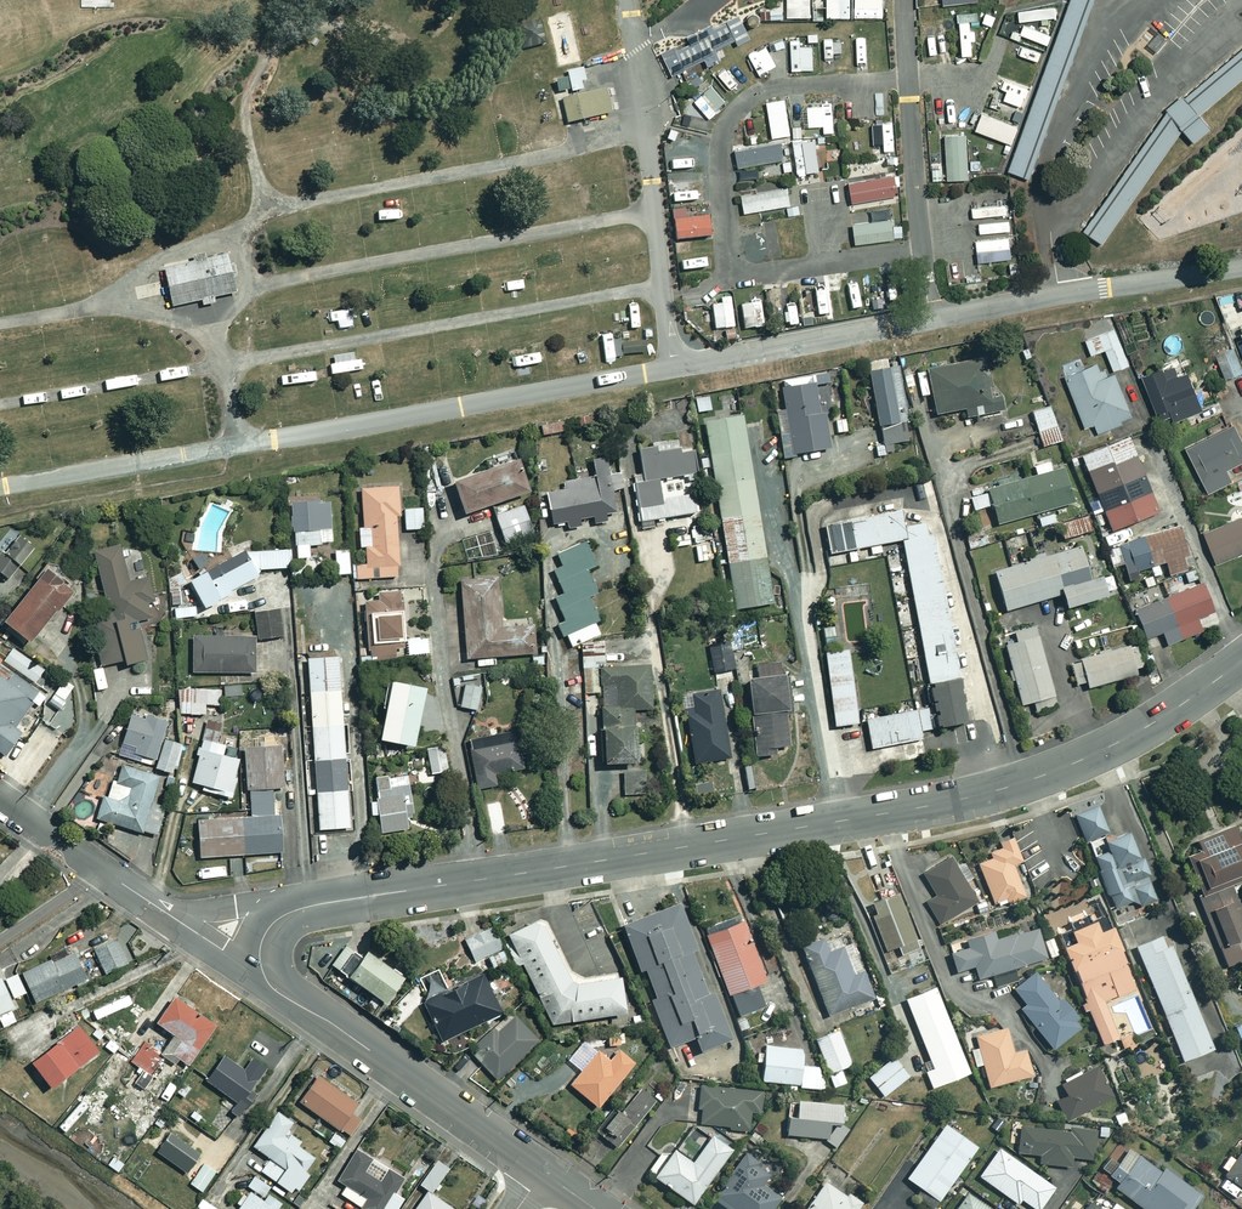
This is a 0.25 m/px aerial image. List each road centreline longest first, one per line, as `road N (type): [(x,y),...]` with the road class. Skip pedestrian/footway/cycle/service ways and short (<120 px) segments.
road 1 (residential): [(1241,661),(1116,744),(977,796),(292,908)]
road 2 (residential): [(269,979),(542,1172)]
road 3 (residential): [(0,798),(143,897)]
road 4 (residential): [(143,897),(269,979)]
road 5 (residential): [(143,897),(211,910),(292,908)]

